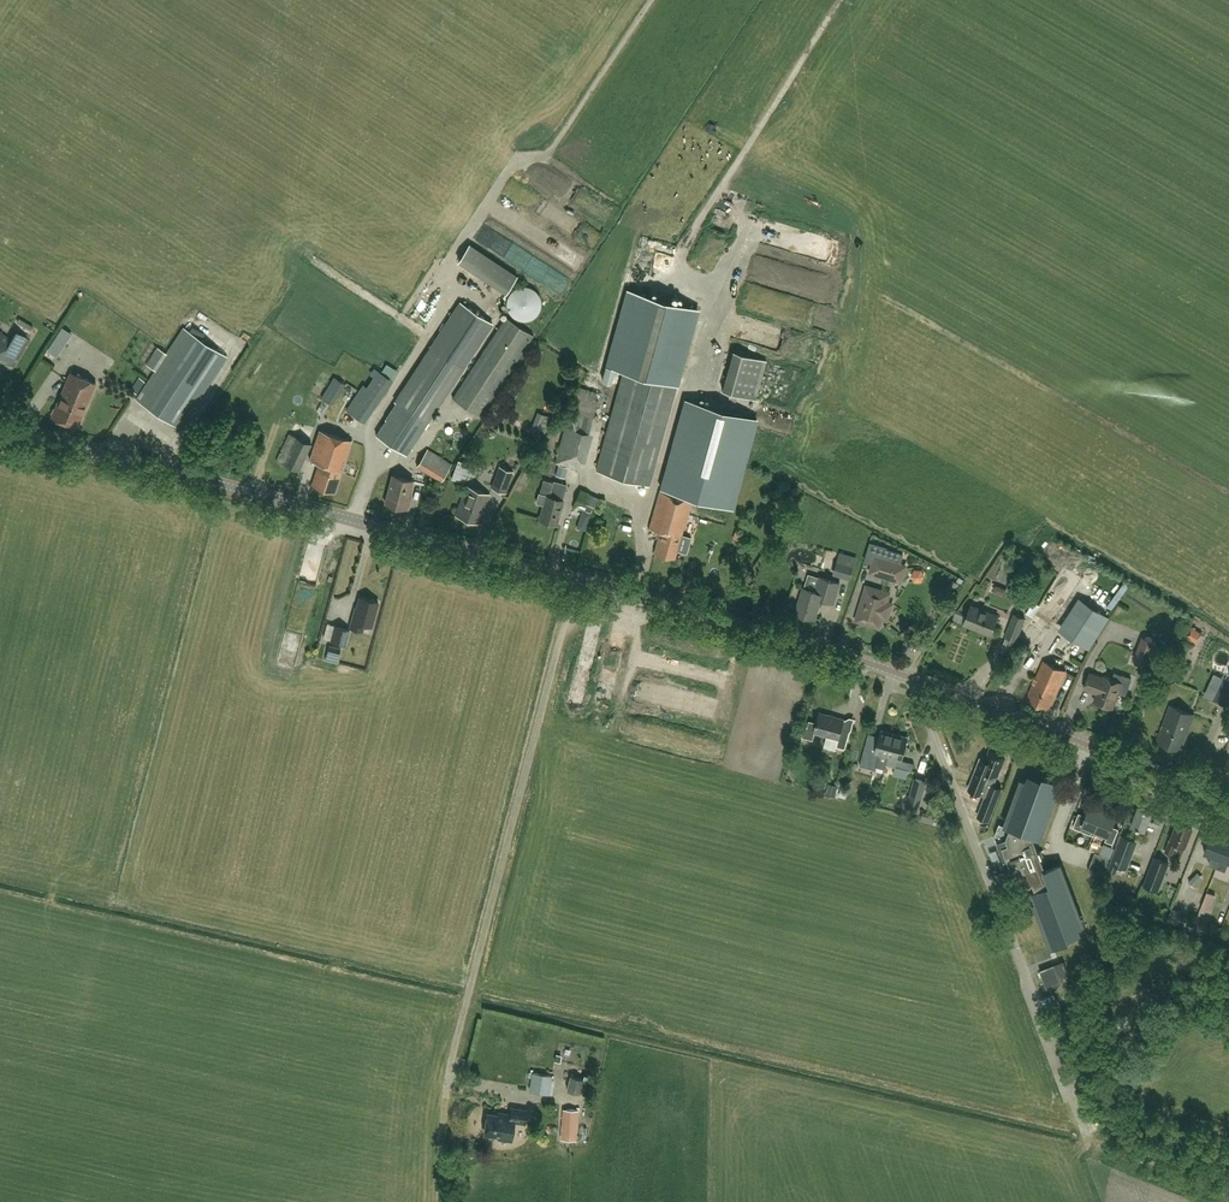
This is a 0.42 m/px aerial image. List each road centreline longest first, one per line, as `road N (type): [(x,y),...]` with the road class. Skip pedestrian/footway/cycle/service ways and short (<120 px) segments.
road 1 (tertiary): [(579,580),(0,426)]
road 2 (unclassified): [(579,580),(446,1098)]
road 3 (unclassified): [(924,684),(923,711),(1086,1135)]
road 4 (tertiary): [(924,684),(579,580)]
road 5 (tertiary): [(1228,799),(924,684)]

